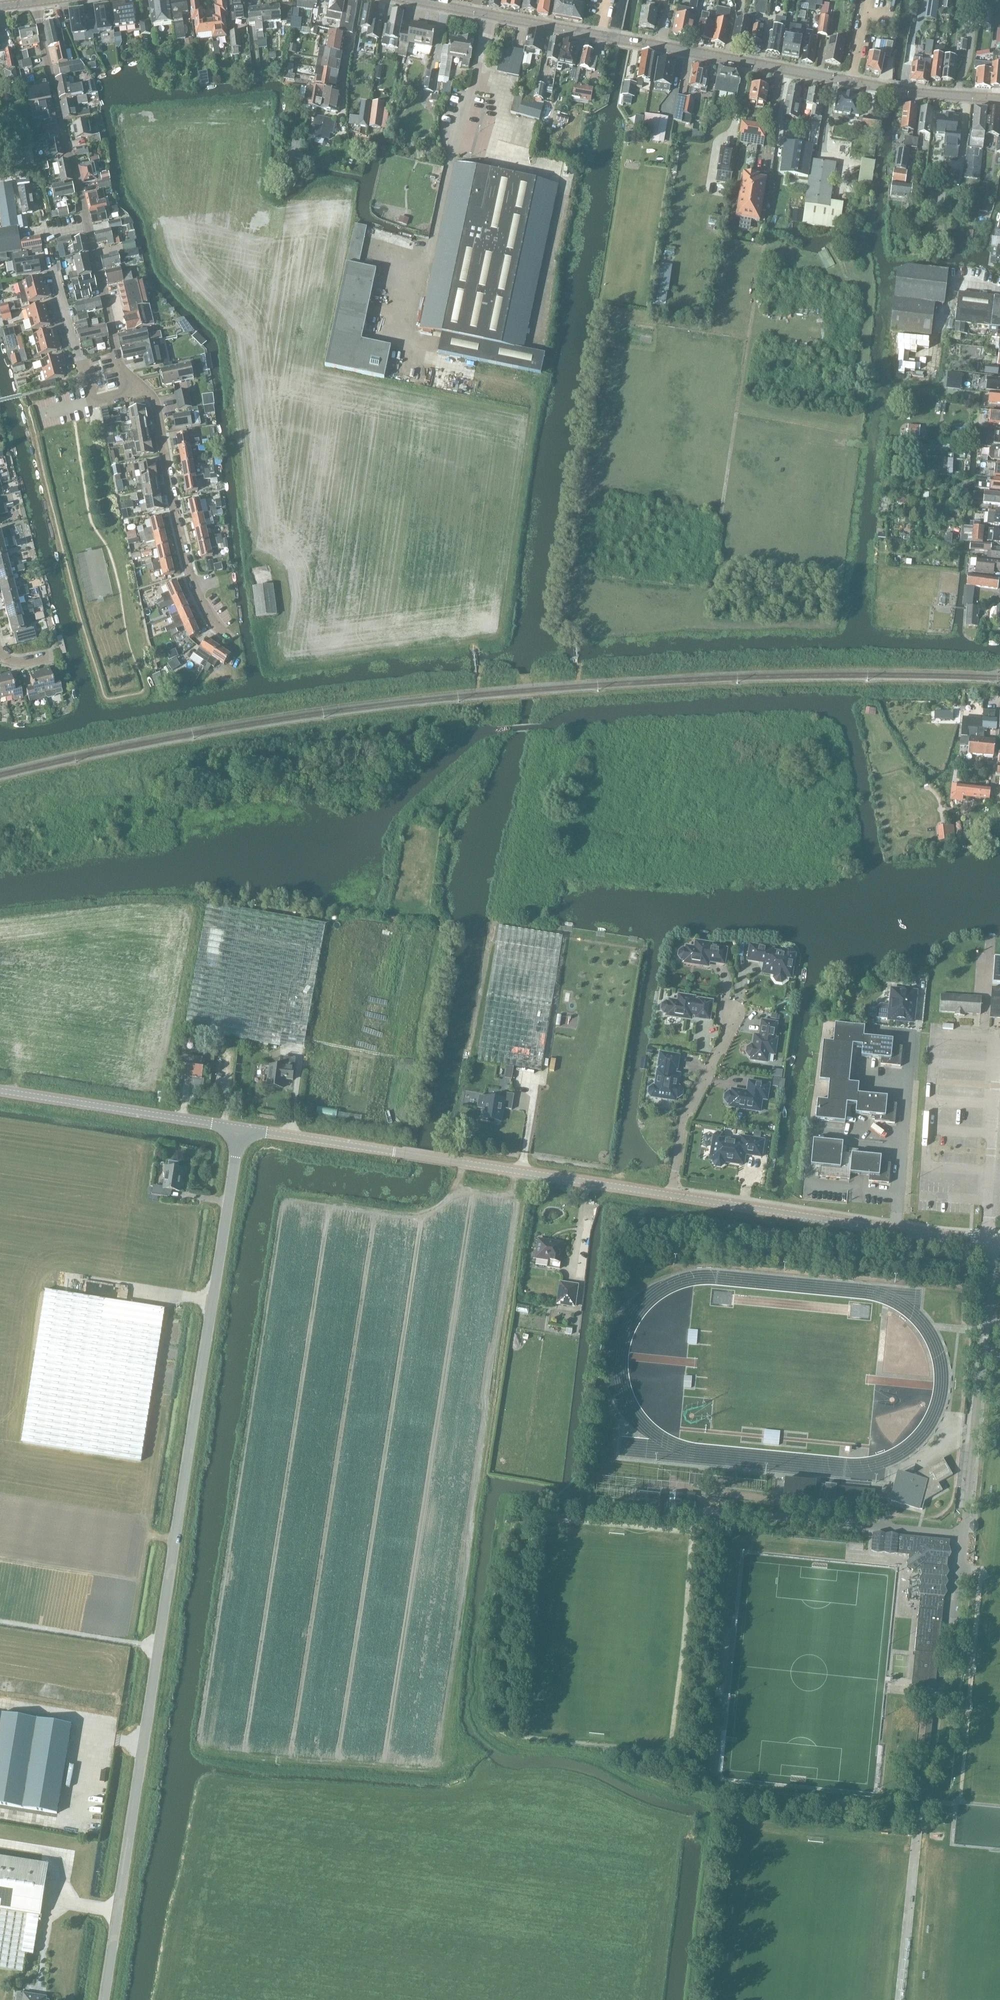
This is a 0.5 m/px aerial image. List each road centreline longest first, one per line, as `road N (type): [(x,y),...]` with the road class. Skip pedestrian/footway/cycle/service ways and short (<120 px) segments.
road 1 (unclassified): [(241,1129),(104,1999)]
road 2 (track): [(273,572),(282,587),(274,649),(281,667),(499,638),(533,408),(521,384),(474,371)]
road 3 (residential): [(35,2),(122,371),(143,387)]
road 4 (tertiary): [(671,1195),(394,1152)]
road 5 (residential): [(143,387),(156,407),(192,583),(211,621),(231,639)]
road 6 (tertiary): [(851,82),(601,35)]
road 7 (tertiary): [(0,1092),(241,1129)]
road 8 (tertiary): [(896,1229),(671,1195)]
road 9 (residential): [(671,1195),(682,1122),(738,1004)]
road 10 (unclassified): [(896,1229),(909,1036)]
road 11 (residential): [(56,278),(91,401),(143,387)]
road 12 (tertiary): [(241,1129),(394,1152)]
road 13 (tertiary): [(999,98),(851,82)]
road 14 (tertiary): [(601,35),(477,13)]

